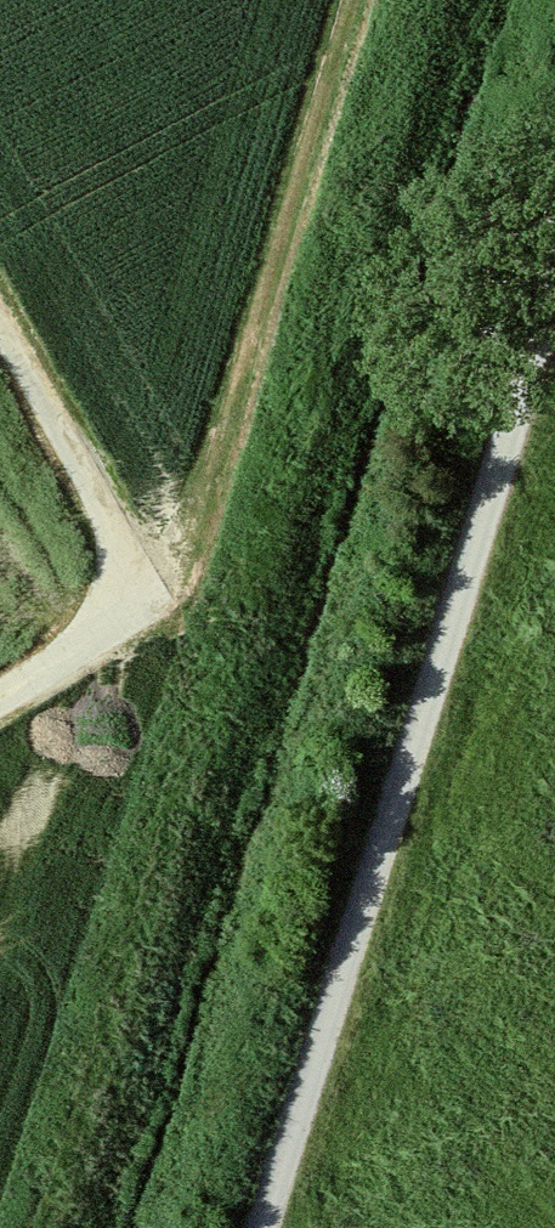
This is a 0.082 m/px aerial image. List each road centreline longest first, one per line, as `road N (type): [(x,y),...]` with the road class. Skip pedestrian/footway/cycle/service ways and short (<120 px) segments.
road 1 (track): [(255,1227),(554,253)]
road 2 (track): [(0,698),(158,600),(0,317)]

